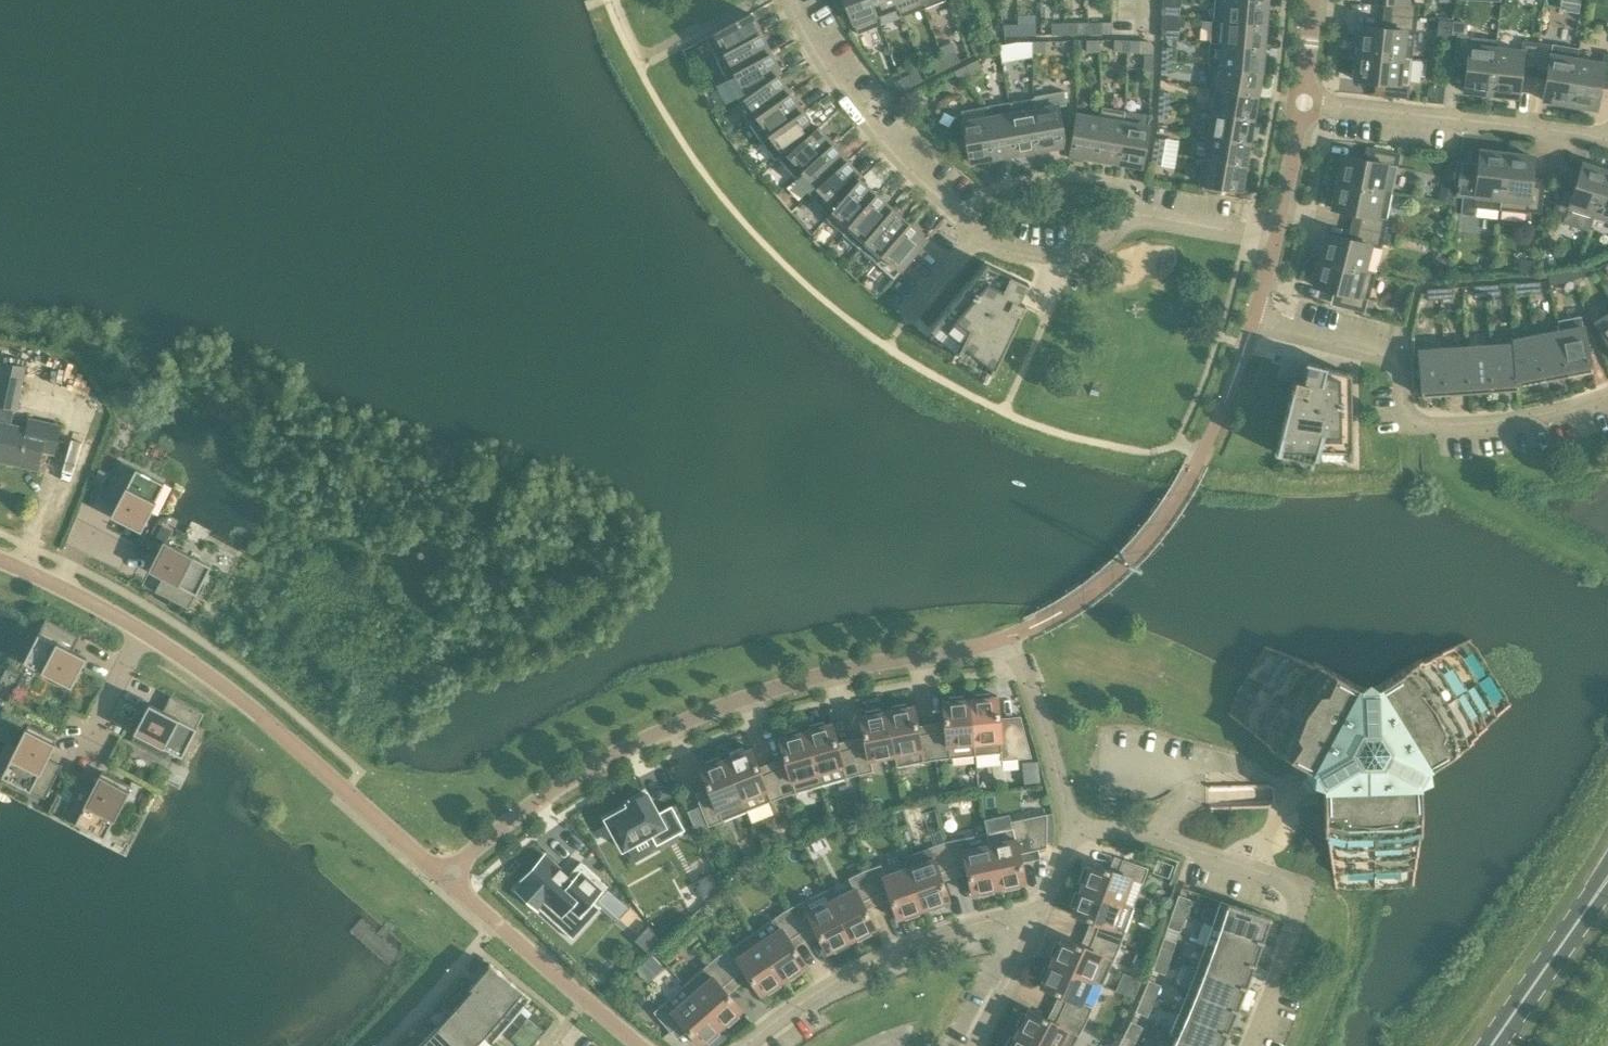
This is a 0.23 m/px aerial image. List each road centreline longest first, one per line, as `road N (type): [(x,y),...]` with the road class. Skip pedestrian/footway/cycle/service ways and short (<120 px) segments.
road 1 (residential): [(444,876),(550,792),(678,724),(813,677),(1011,636)]
road 2 (residential): [(1277,237),(1137,216),(1073,255),(1010,251),(874,134),(783,0)]
road 3 (residential): [(444,876),(196,666),(73,591),(0,559)]
road 4 (residential): [(1253,323),(1401,362),(1408,425),(1499,423),(1607,397)]
road 5 (residential): [(1247,1045),(1306,889),(1169,840),(1072,827)]
road 6 (residential): [(744,1045),(828,985),(899,951),(981,921),(1041,912)]
road 7 (residential): [(1607,138),(1305,102)]
road 8 (residential): [(638,1045),(444,876)]
road 9 (secondary): [(1491,1045),(1607,880)]
road 10 (residential): [(1072,827),(1011,636)]
road 11 (residential): [(976,1045),(1041,912)]
road 12 (residential): [(1277,237),(1305,102)]

